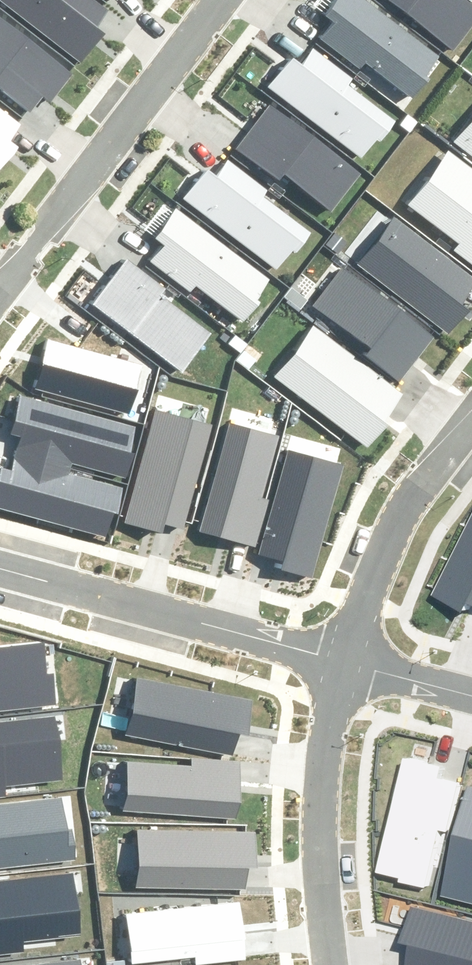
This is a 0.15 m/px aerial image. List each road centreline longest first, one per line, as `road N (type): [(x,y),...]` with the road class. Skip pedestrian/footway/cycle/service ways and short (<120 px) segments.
road 1 (residential): [(222,0),(0,299)]
road 2 (residential): [(0,565),(90,598),(341,657)]
road 3 (residential): [(341,657),(312,803),(312,964)]
road 4 (residential): [(471,432),(341,657)]
road 5 (residential): [(341,657),(471,688)]

